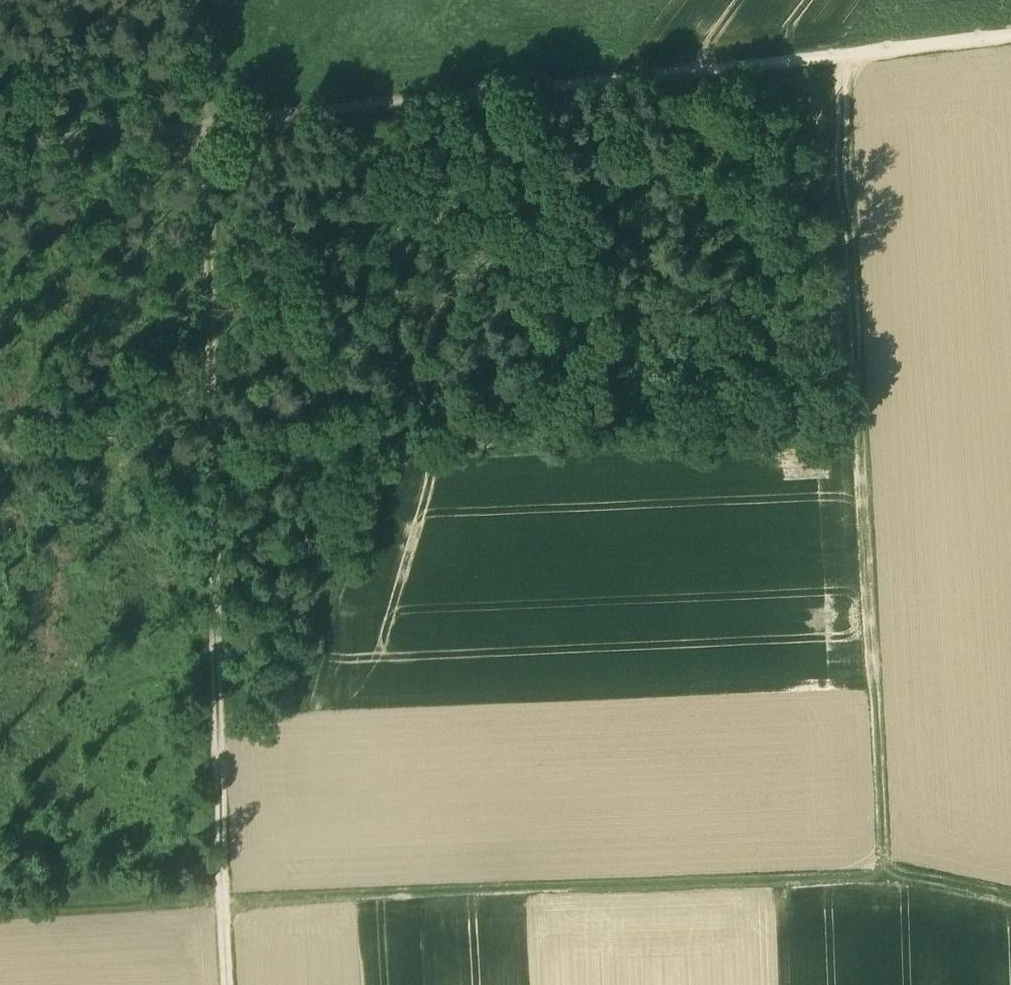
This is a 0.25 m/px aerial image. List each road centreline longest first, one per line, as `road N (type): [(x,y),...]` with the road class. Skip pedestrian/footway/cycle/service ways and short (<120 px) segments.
road 1 (track): [(0,912),(886,871),(1010,894)]
road 2 (track): [(197,0),(211,136),(232,984)]
road 3 (track): [(829,55),(886,871)]
road 4 (track): [(1010,39),(211,136)]
road 5 (track): [(0,160),(211,136)]

